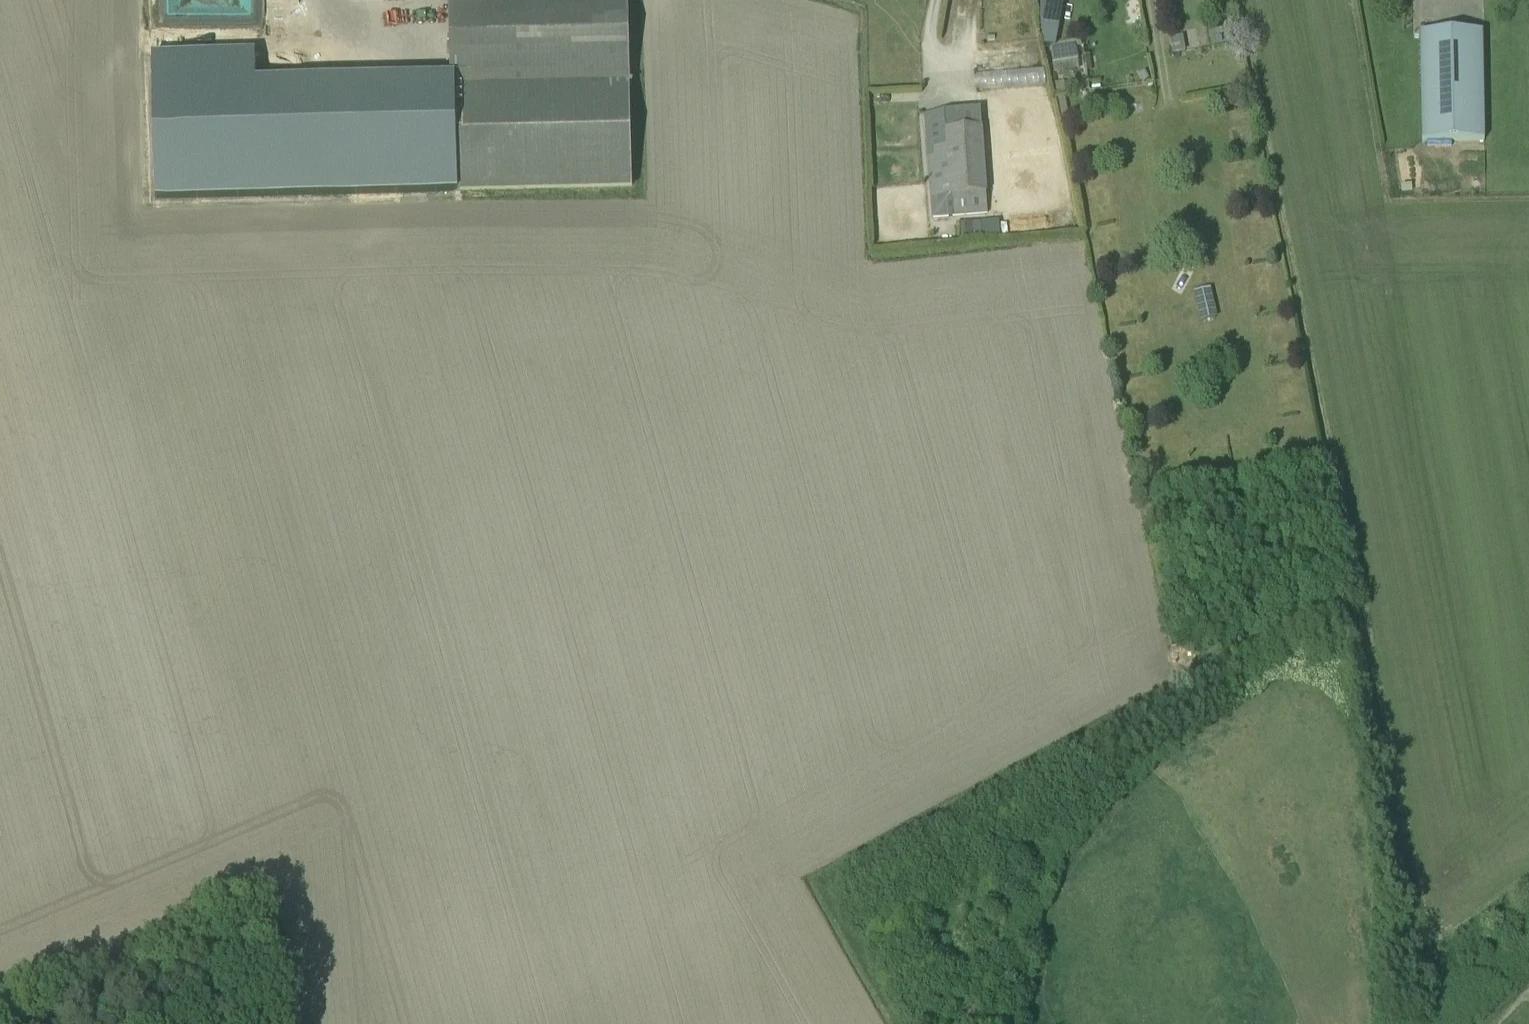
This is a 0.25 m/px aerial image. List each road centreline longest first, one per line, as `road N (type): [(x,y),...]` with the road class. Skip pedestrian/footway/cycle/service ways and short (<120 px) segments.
road 1 (track): [(935,0),(933,49),(966,98),(986,103)]

